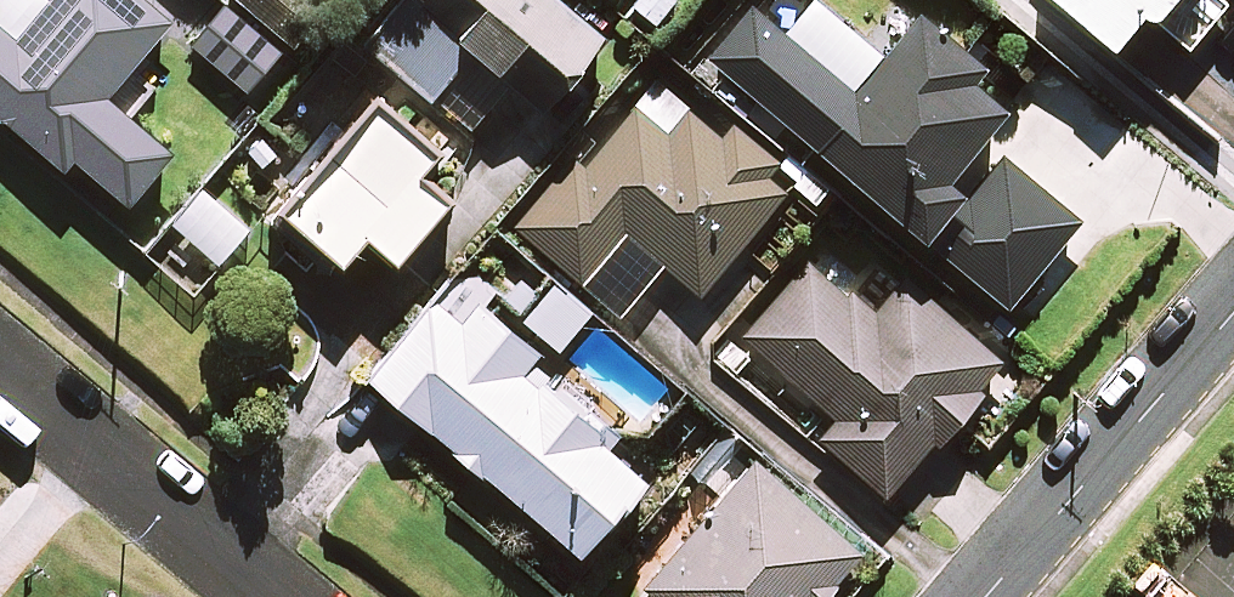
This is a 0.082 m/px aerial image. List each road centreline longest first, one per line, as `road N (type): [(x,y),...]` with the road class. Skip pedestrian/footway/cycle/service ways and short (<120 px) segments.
road 1 (residential): [(987,596),(1233,314)]
road 2 (residential): [(0,363),(282,596)]

